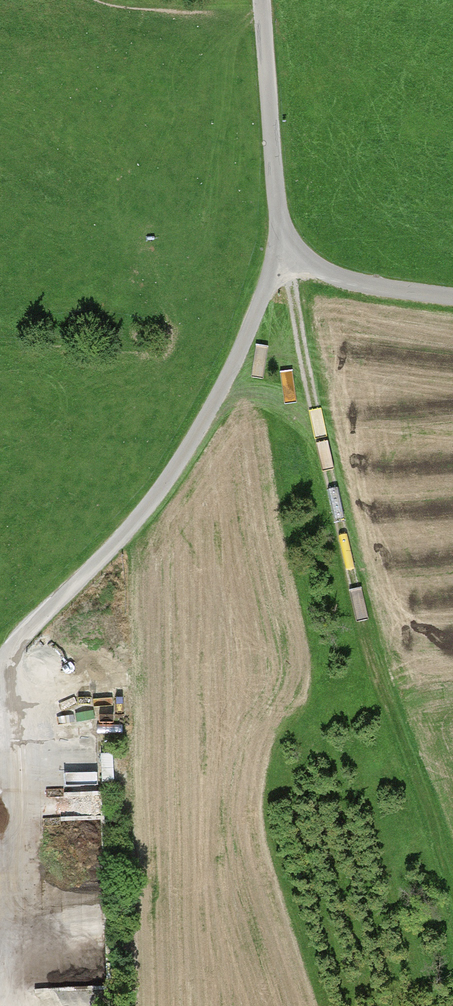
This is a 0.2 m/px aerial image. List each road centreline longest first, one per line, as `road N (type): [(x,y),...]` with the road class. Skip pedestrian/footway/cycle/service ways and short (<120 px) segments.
road 1 (track): [(280,246),(363,628),(428,781),(452,866)]
road 2 (unclassified): [(280,246),(246,345),(177,461),(108,554),(6,652)]
road 3 (residential): [(263,0),(280,246)]
road 4 (unclassified): [(326,275),(452,297)]

